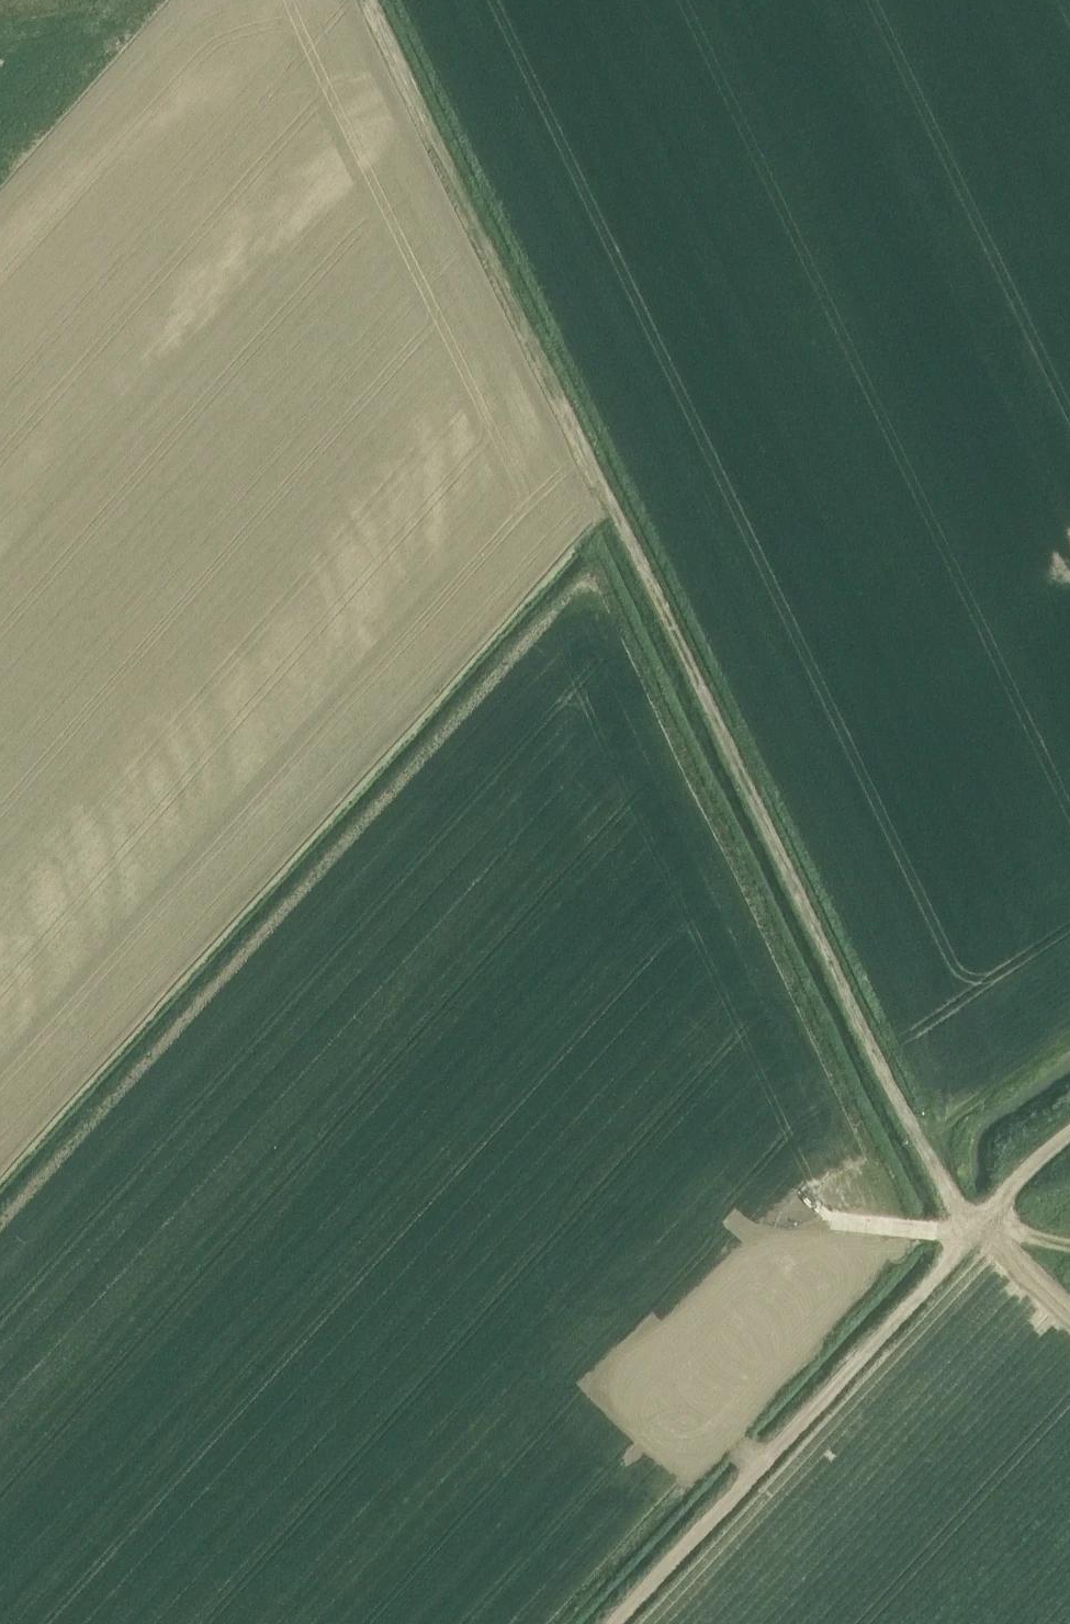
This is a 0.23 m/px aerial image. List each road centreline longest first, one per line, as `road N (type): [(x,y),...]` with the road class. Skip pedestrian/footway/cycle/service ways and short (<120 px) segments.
road 1 (track): [(375,0),(970,1234)]
road 2 (track): [(615,1623),(970,1234),(1069,1136)]

